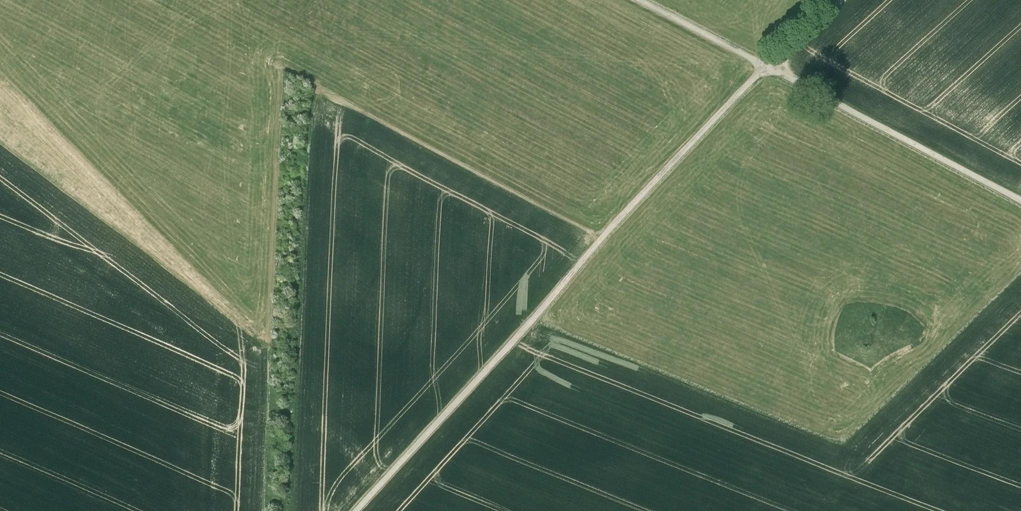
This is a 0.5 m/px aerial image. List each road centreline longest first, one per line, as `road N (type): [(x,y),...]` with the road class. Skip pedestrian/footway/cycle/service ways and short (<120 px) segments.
road 1 (track): [(841,0),(735,98),(355,510)]
road 2 (track): [(1020,199),(640,0)]

